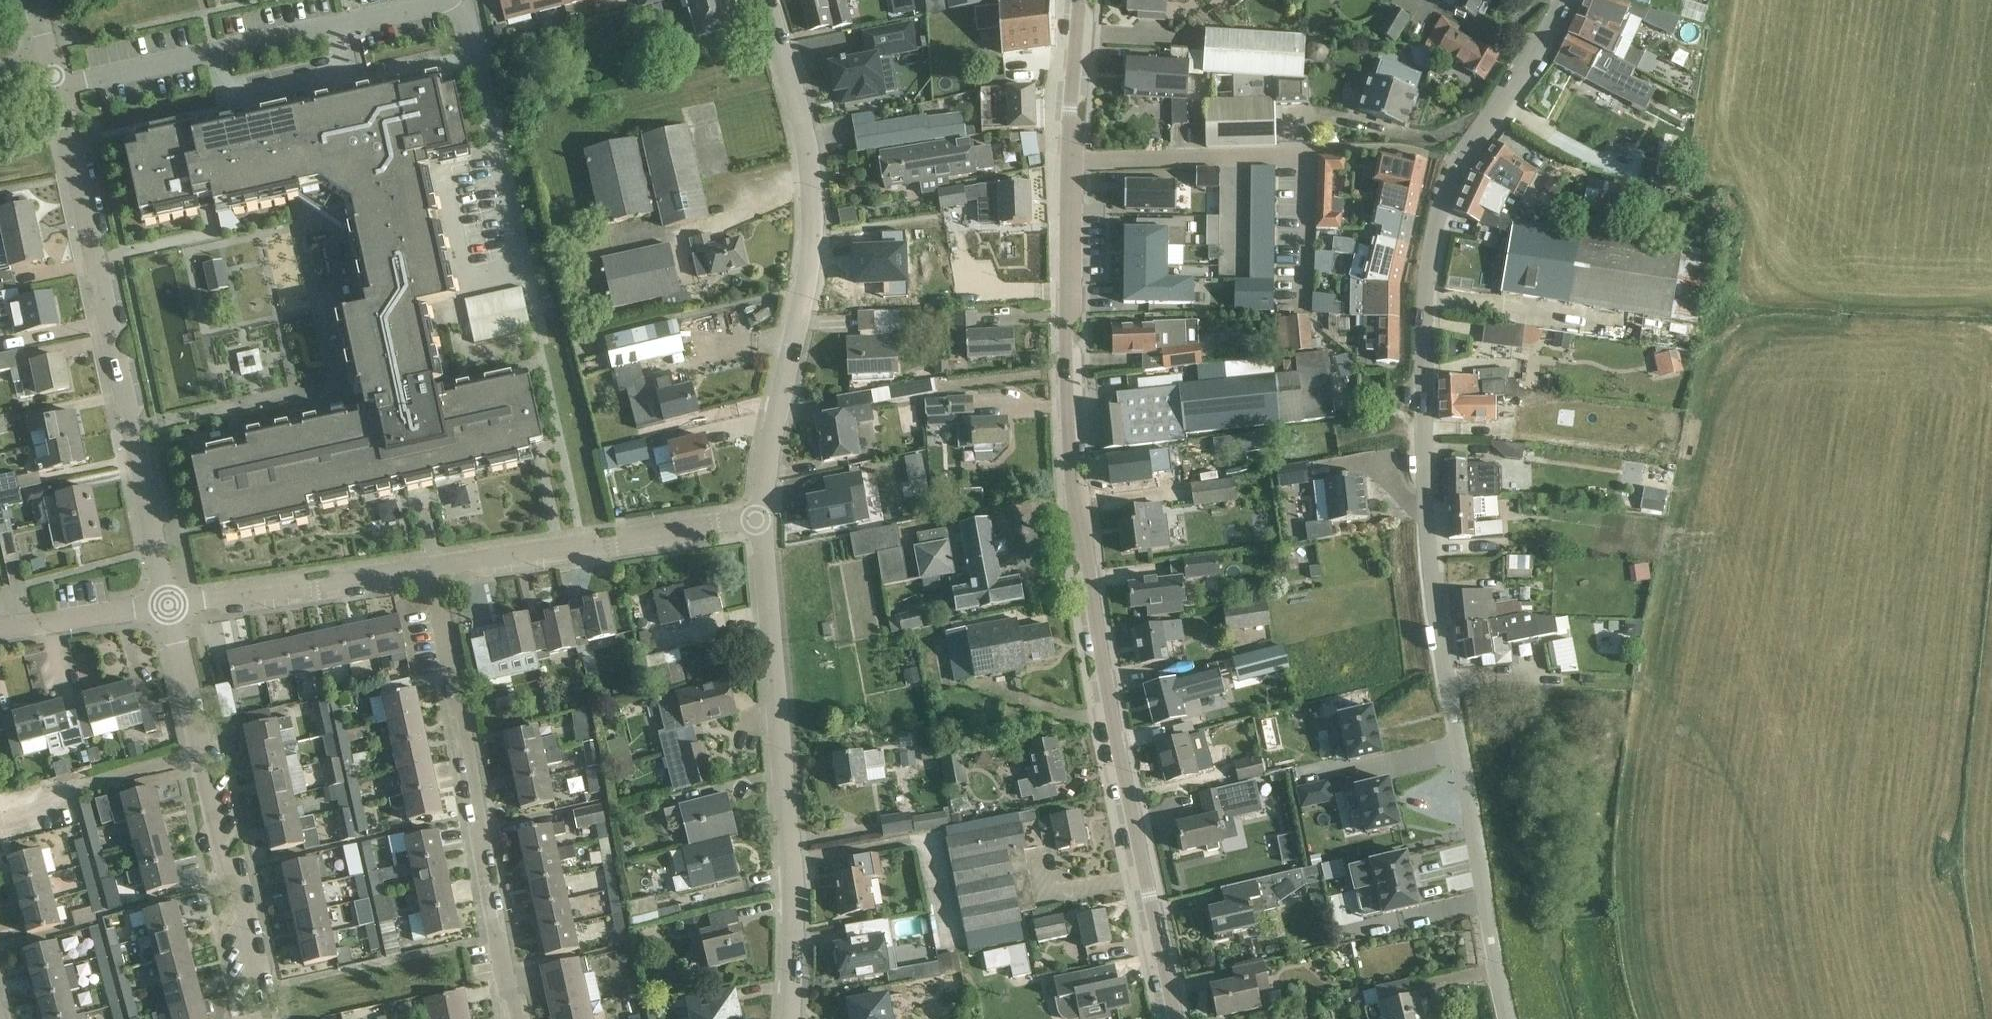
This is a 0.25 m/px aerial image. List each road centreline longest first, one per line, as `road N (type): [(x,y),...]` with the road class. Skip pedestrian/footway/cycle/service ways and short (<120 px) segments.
road 1 (residential): [(1507,1018),(1435,600),(1423,492),(1426,270),(1440,201),(1464,152),(1528,70),(1563,0)]
road 2 (residential): [(1173,1018),(1127,816),(1071,426),(1071,153),(1081,0)]
road 3 (residential): [(760,521),(816,228),(805,116),(767,0)]
road 4 (residential): [(169,605),(58,86)]
road 5 (residential): [(790,1018),(793,846),(760,521)]
road 6 (residential): [(520,1018),(434,567)]
road 7 (residential): [(260,1018),(169,605)]
road 8 (residential): [(58,86),(439,0)]
road 9 (residential): [(434,567),(760,521)]
road 10 (residential): [(169,605),(434,567)]
road 11 (residential): [(0,628),(169,605)]

